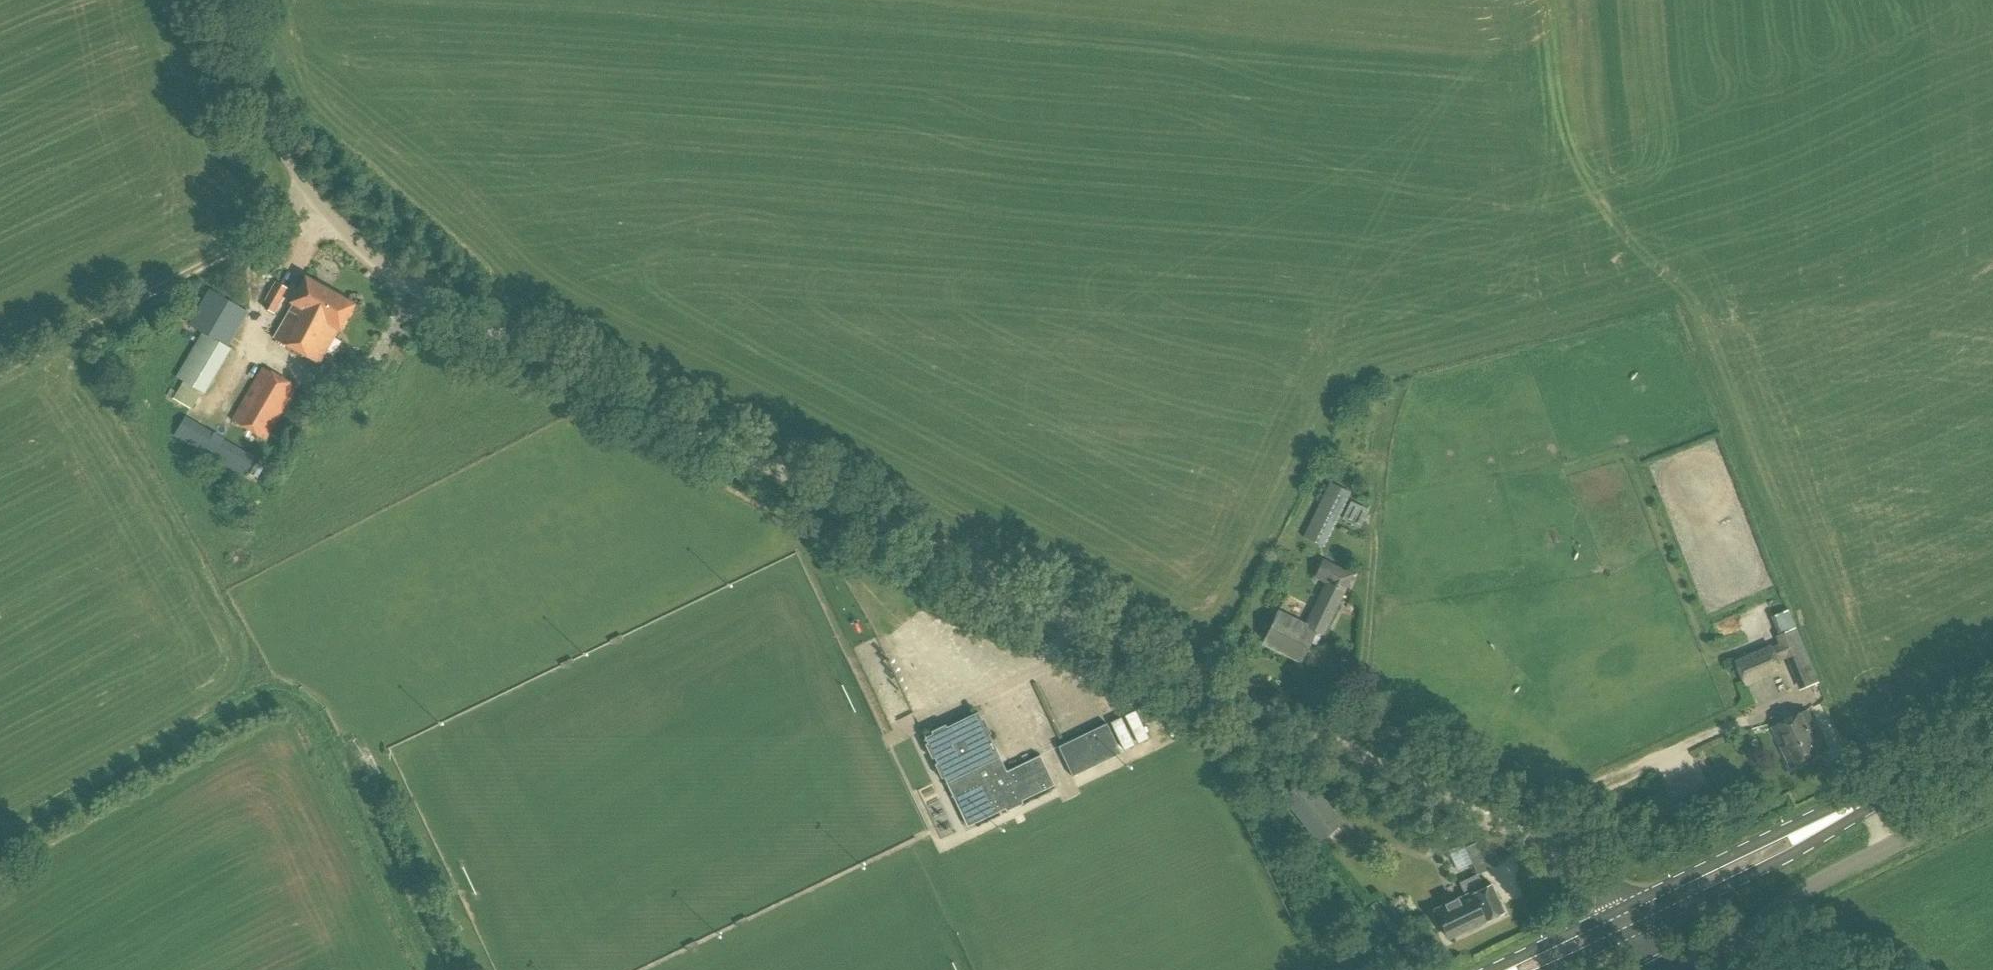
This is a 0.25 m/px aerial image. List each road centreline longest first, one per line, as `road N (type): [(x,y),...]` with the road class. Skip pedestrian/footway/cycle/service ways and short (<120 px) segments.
road 1 (unclassified): [(1632,917),(1581,869),(400,279),(337,222),(293,166),(267,121),(225,0)]
road 2 (primary): [(1632,917),(1992,742)]
road 3 (unclassified): [(1737,945),(1815,883),(1992,793)]
road 4 (primary): [(1518,969),(1632,917)]

